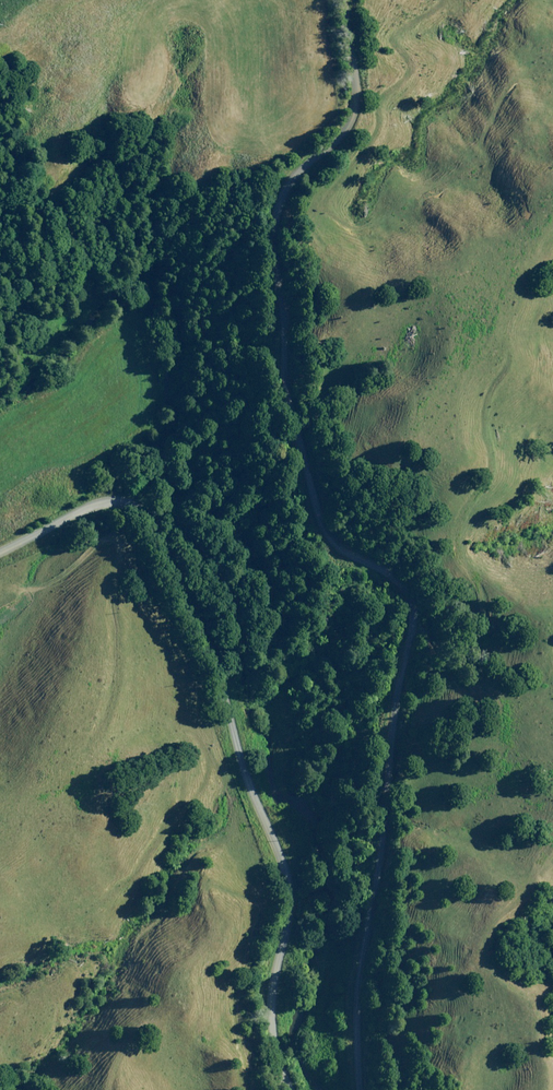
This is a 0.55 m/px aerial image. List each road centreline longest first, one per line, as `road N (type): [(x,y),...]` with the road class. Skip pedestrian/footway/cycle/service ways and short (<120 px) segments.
road 1 (unclassified): [(336,0),(353,103),(338,137),(287,183),(269,233),(286,378),(325,533),(386,583),(412,629),(365,903),(359,1089)]
road 2 (unclassified): [(0,538),(83,500),(135,499),(178,563),(244,781),(278,848),(290,898),(269,1012),(288,1089)]

